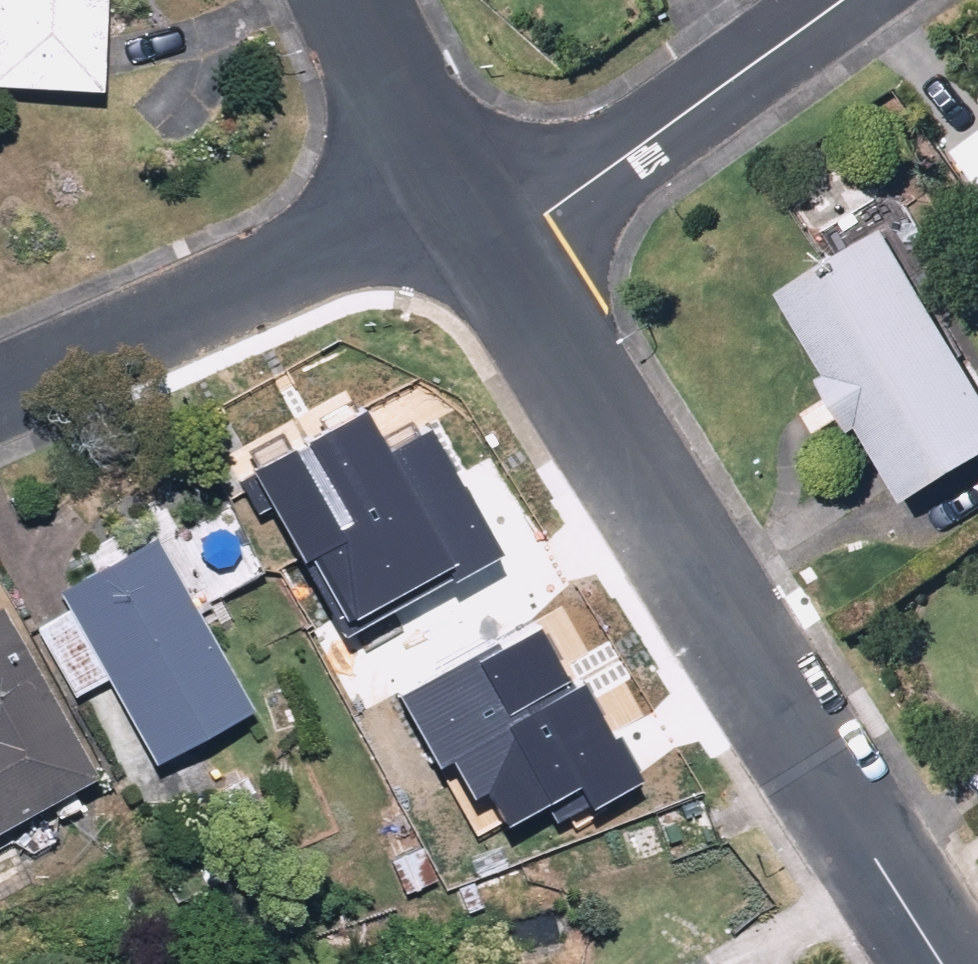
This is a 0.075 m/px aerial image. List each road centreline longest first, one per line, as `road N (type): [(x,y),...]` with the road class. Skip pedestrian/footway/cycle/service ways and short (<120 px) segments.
road 1 (residential): [(471,265),(938,963)]
road 2 (residential): [(433,210),(0,394)]
road 3 (residential): [(471,265),(834,0)]
road 4 (residential): [(349,0),(433,210)]

